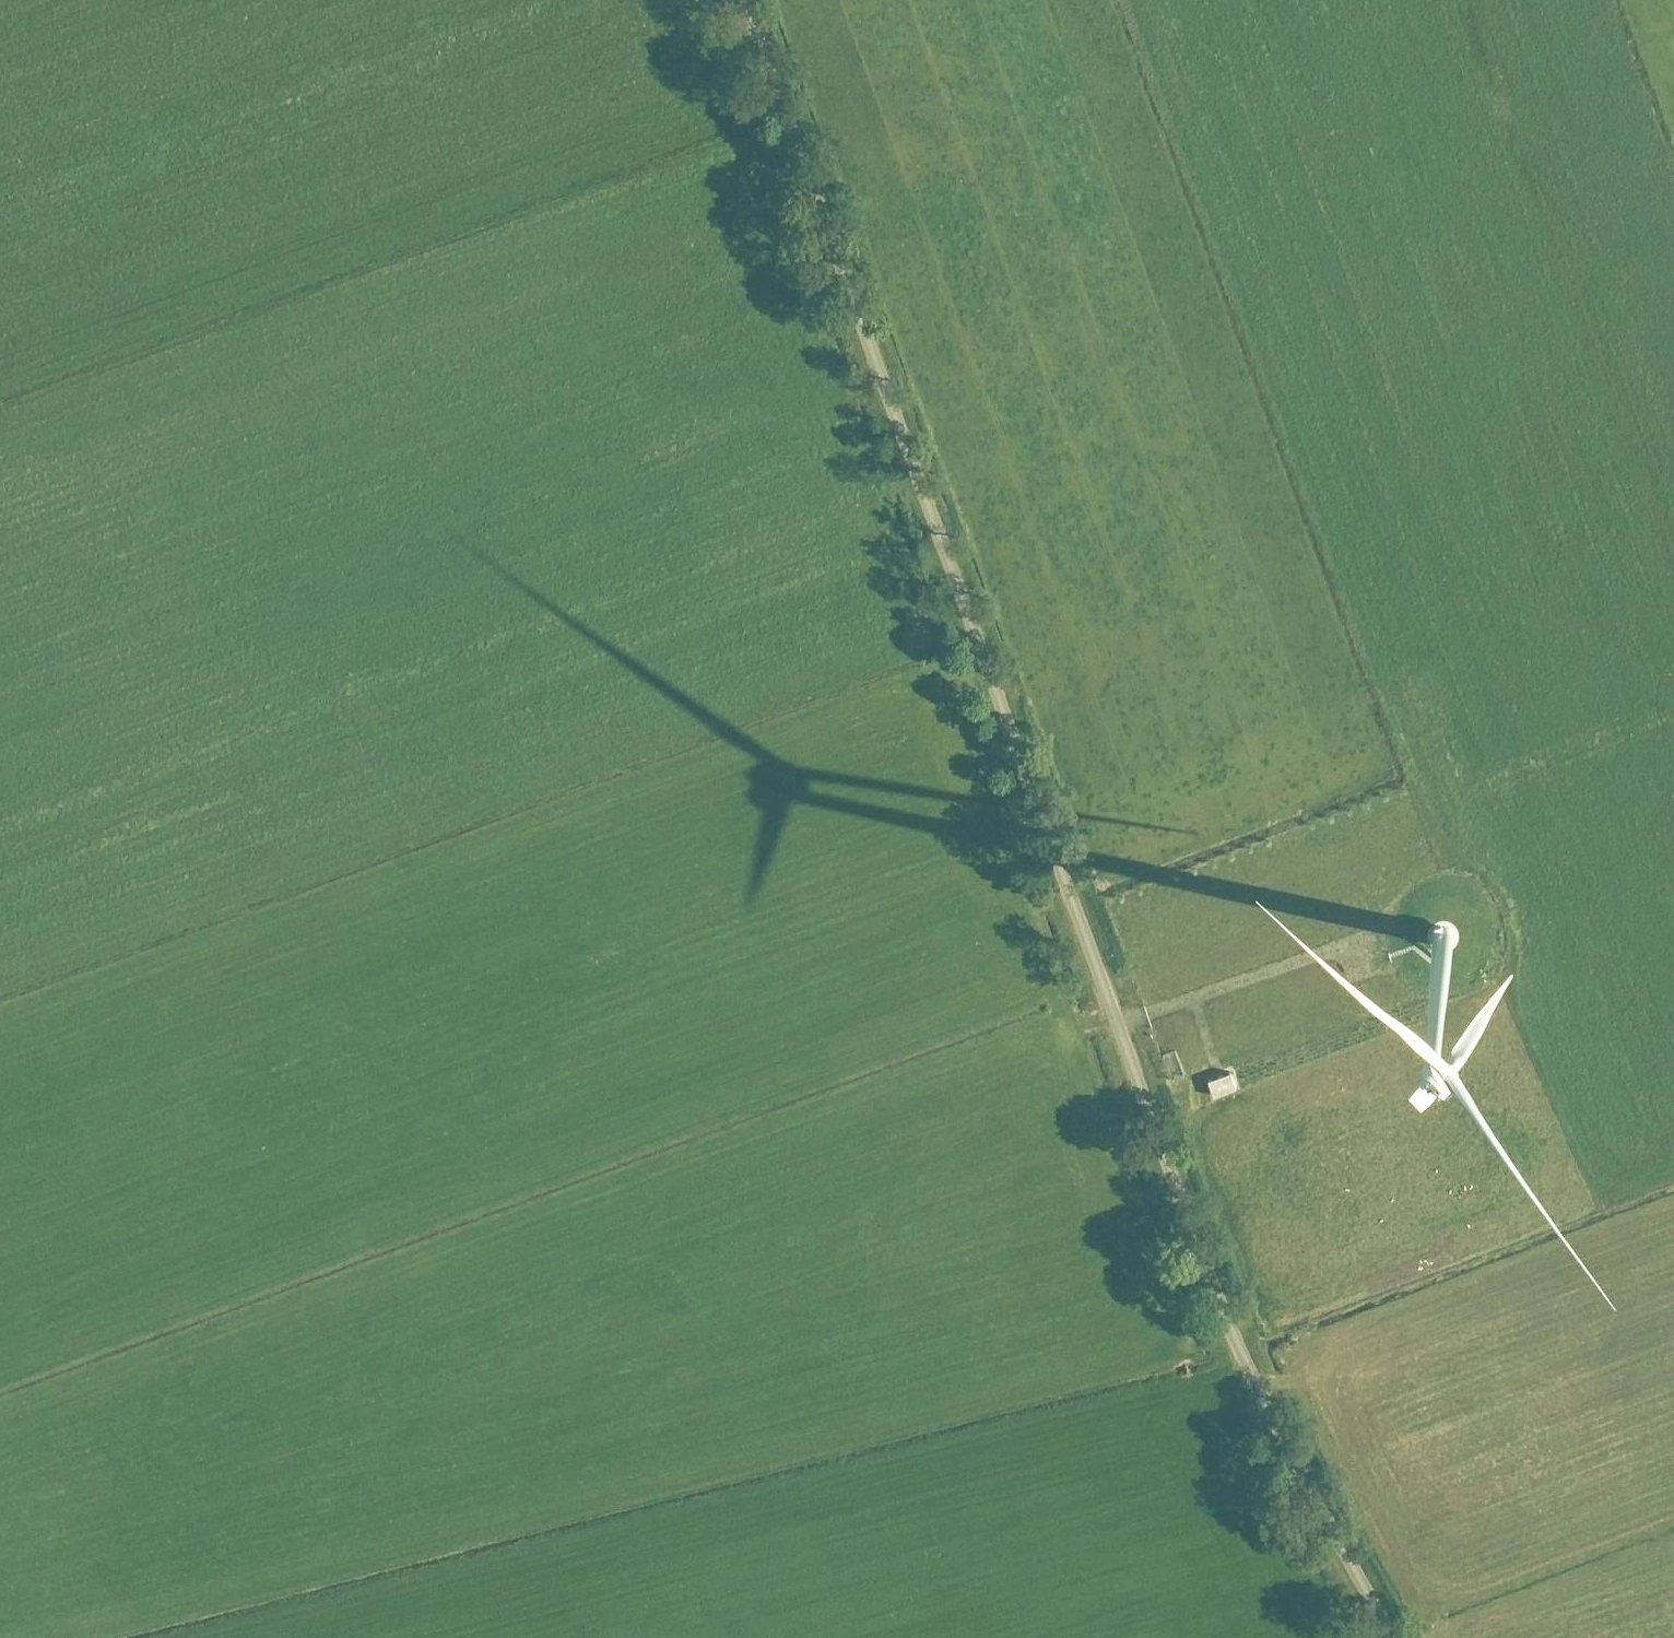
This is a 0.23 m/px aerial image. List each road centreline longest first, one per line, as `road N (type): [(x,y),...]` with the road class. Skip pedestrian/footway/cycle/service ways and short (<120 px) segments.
road 1 (unclassified): [(1394,1637),(1250,1365),(928,521),(744,0)]

